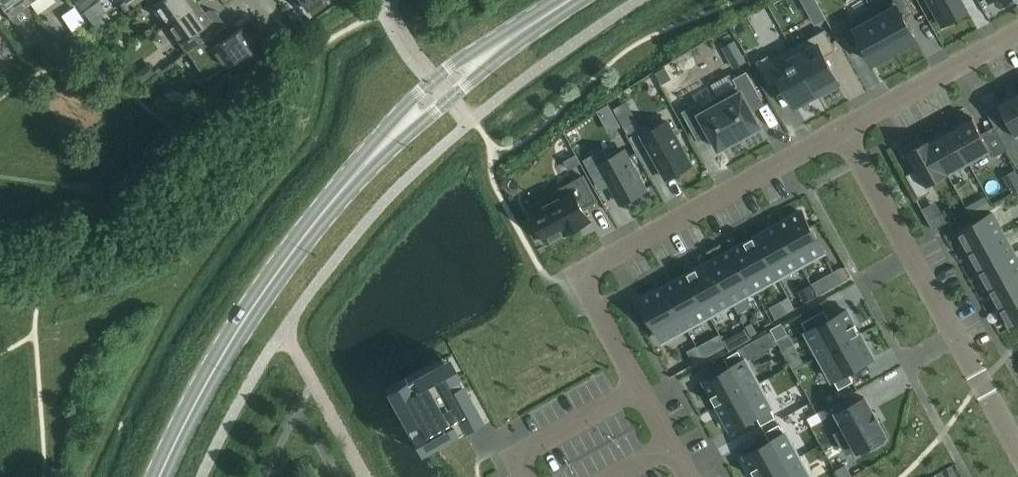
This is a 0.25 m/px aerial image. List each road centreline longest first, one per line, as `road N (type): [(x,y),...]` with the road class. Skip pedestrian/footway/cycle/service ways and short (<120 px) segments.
road 1 (residential): [(690,476),(576,275),(843,129)]
road 2 (secondary): [(162,476),(246,316),(401,126)]
road 3 (residential): [(1017,444),(843,129)]
road 4 (residential): [(843,129),(1017,33)]
road 5 (secondary): [(495,51),(436,77),(401,126)]
road 6 (secondary): [(401,126),(431,113),(495,51)]

